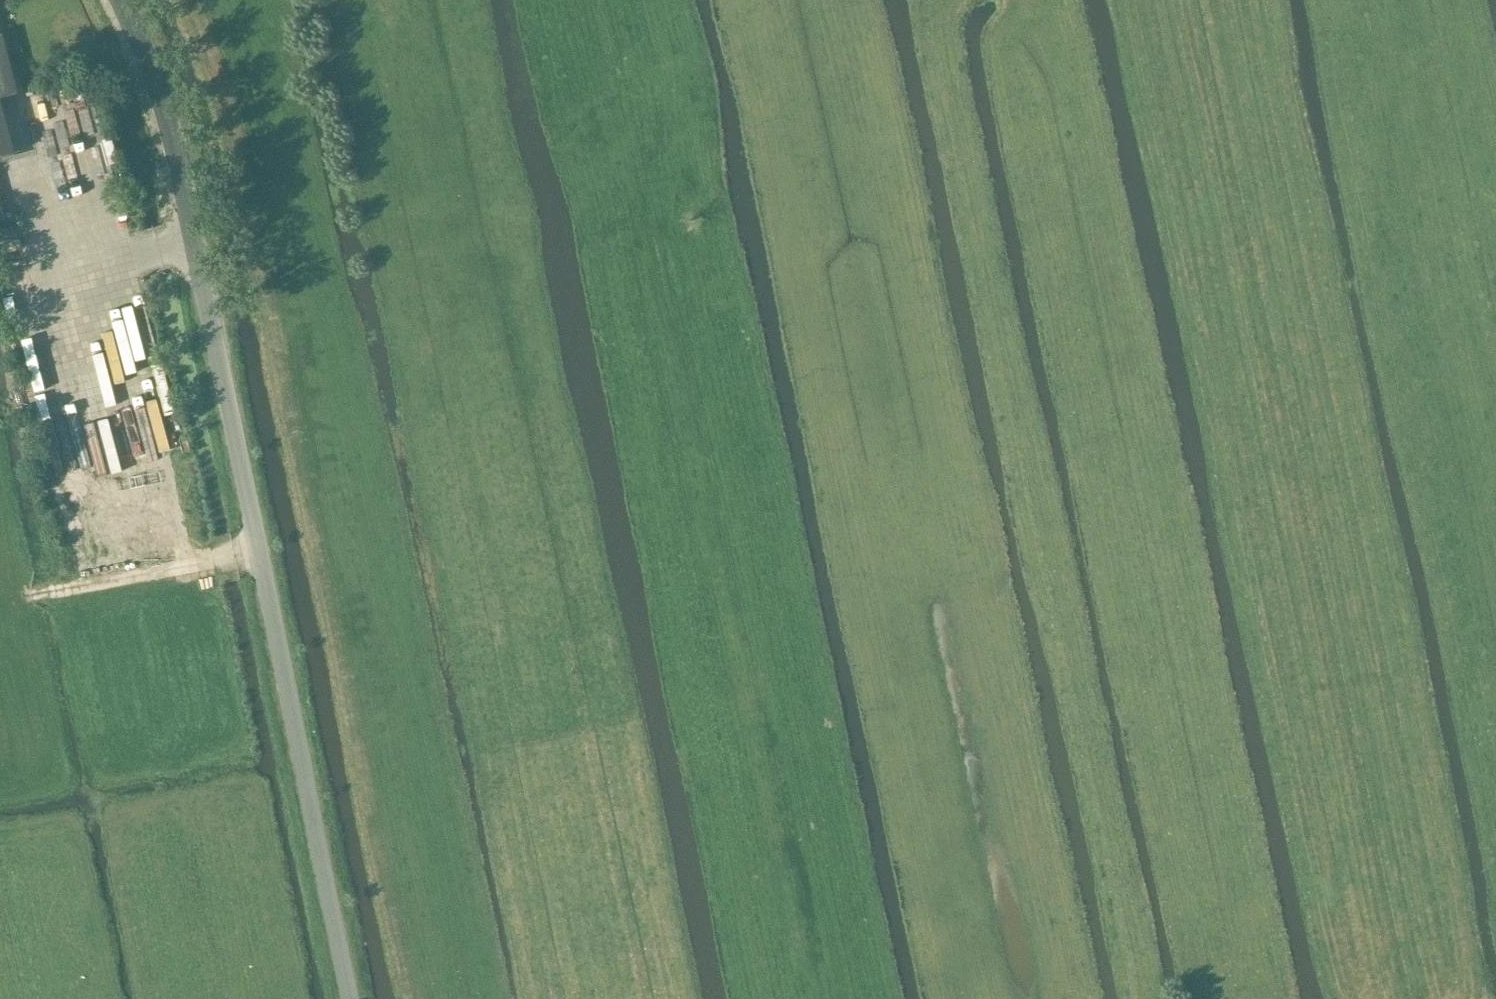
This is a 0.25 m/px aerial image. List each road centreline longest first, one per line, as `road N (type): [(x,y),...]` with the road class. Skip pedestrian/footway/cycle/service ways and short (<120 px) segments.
road 1 (unclassified): [(352,998),(166,137),(118,0)]

